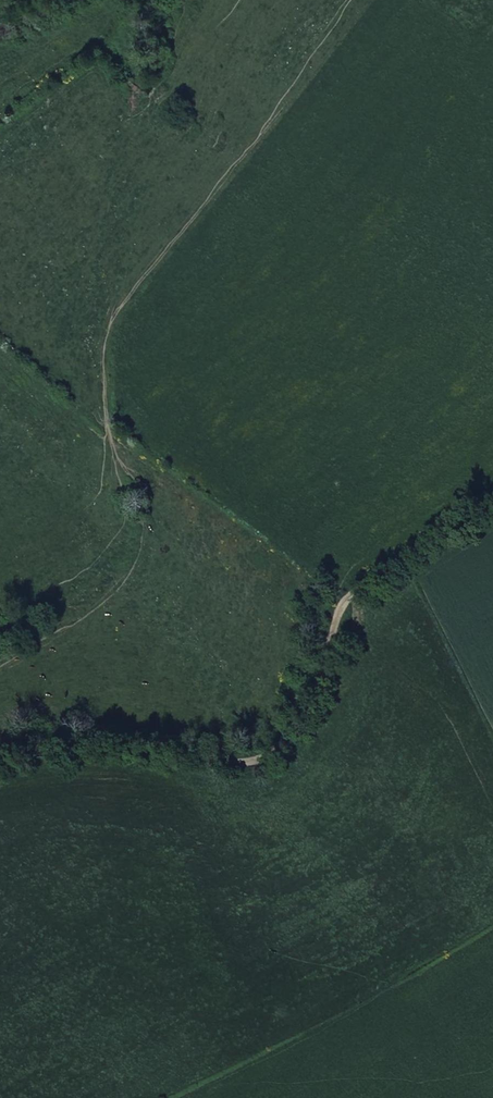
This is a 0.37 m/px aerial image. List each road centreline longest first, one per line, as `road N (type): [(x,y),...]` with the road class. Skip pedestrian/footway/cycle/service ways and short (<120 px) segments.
road 1 (track): [(0,757),(71,739),(131,740),(242,764),(272,754),(300,719),(358,585),(492,497)]

